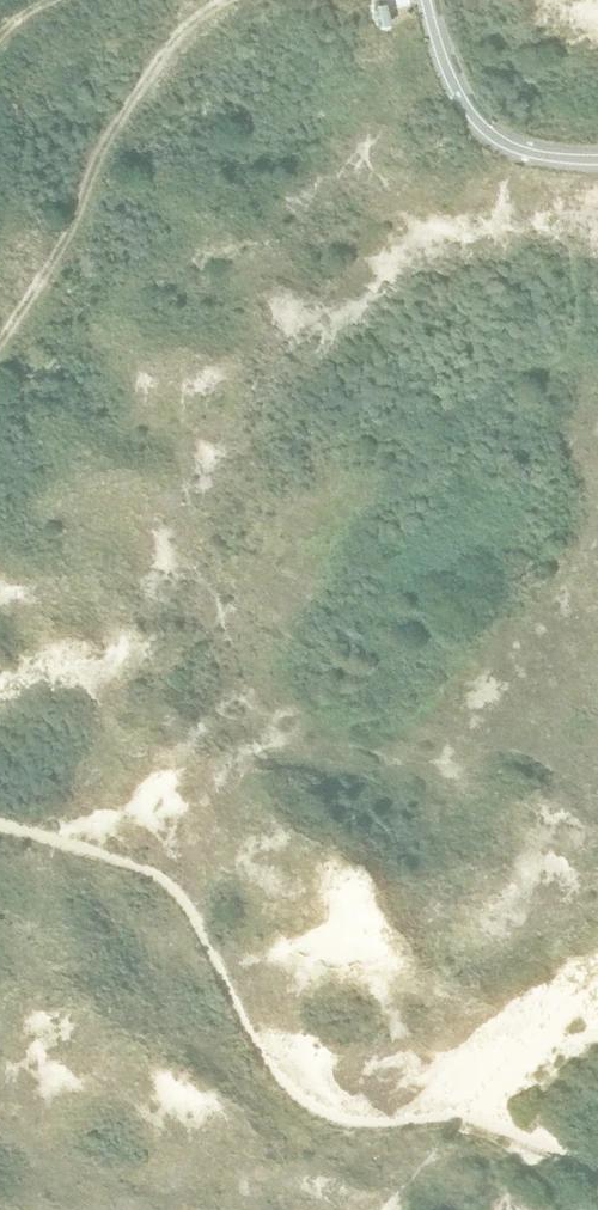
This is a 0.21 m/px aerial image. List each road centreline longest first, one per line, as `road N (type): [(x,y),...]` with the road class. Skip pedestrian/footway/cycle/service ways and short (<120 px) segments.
road 1 (track): [(0,343),(66,235),(122,111),(177,37),(227,0)]

